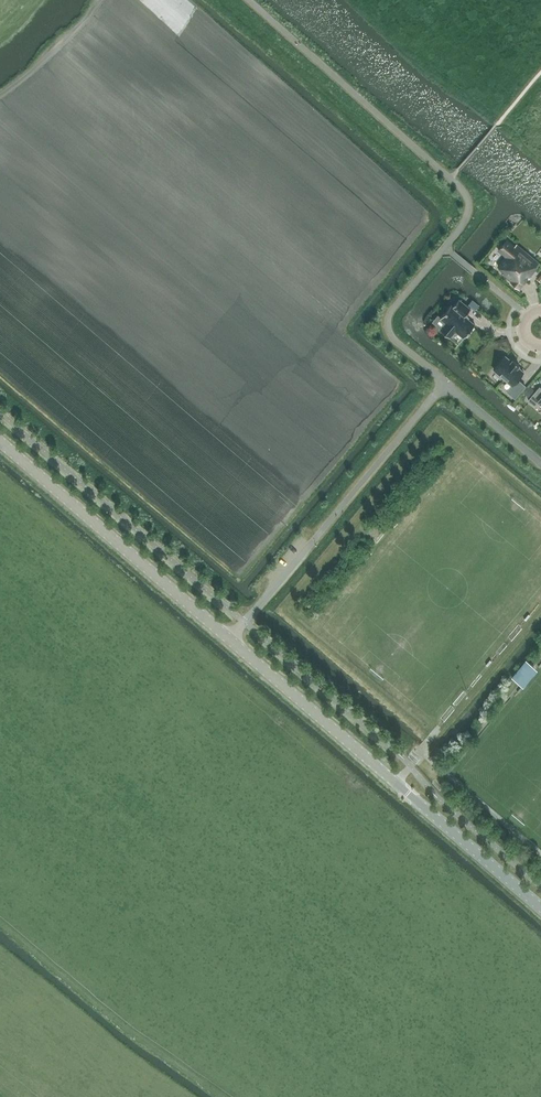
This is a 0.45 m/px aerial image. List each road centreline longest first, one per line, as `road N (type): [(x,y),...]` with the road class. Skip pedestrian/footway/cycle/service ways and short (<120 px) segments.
road 1 (tertiary): [(540,907),(0,441)]

